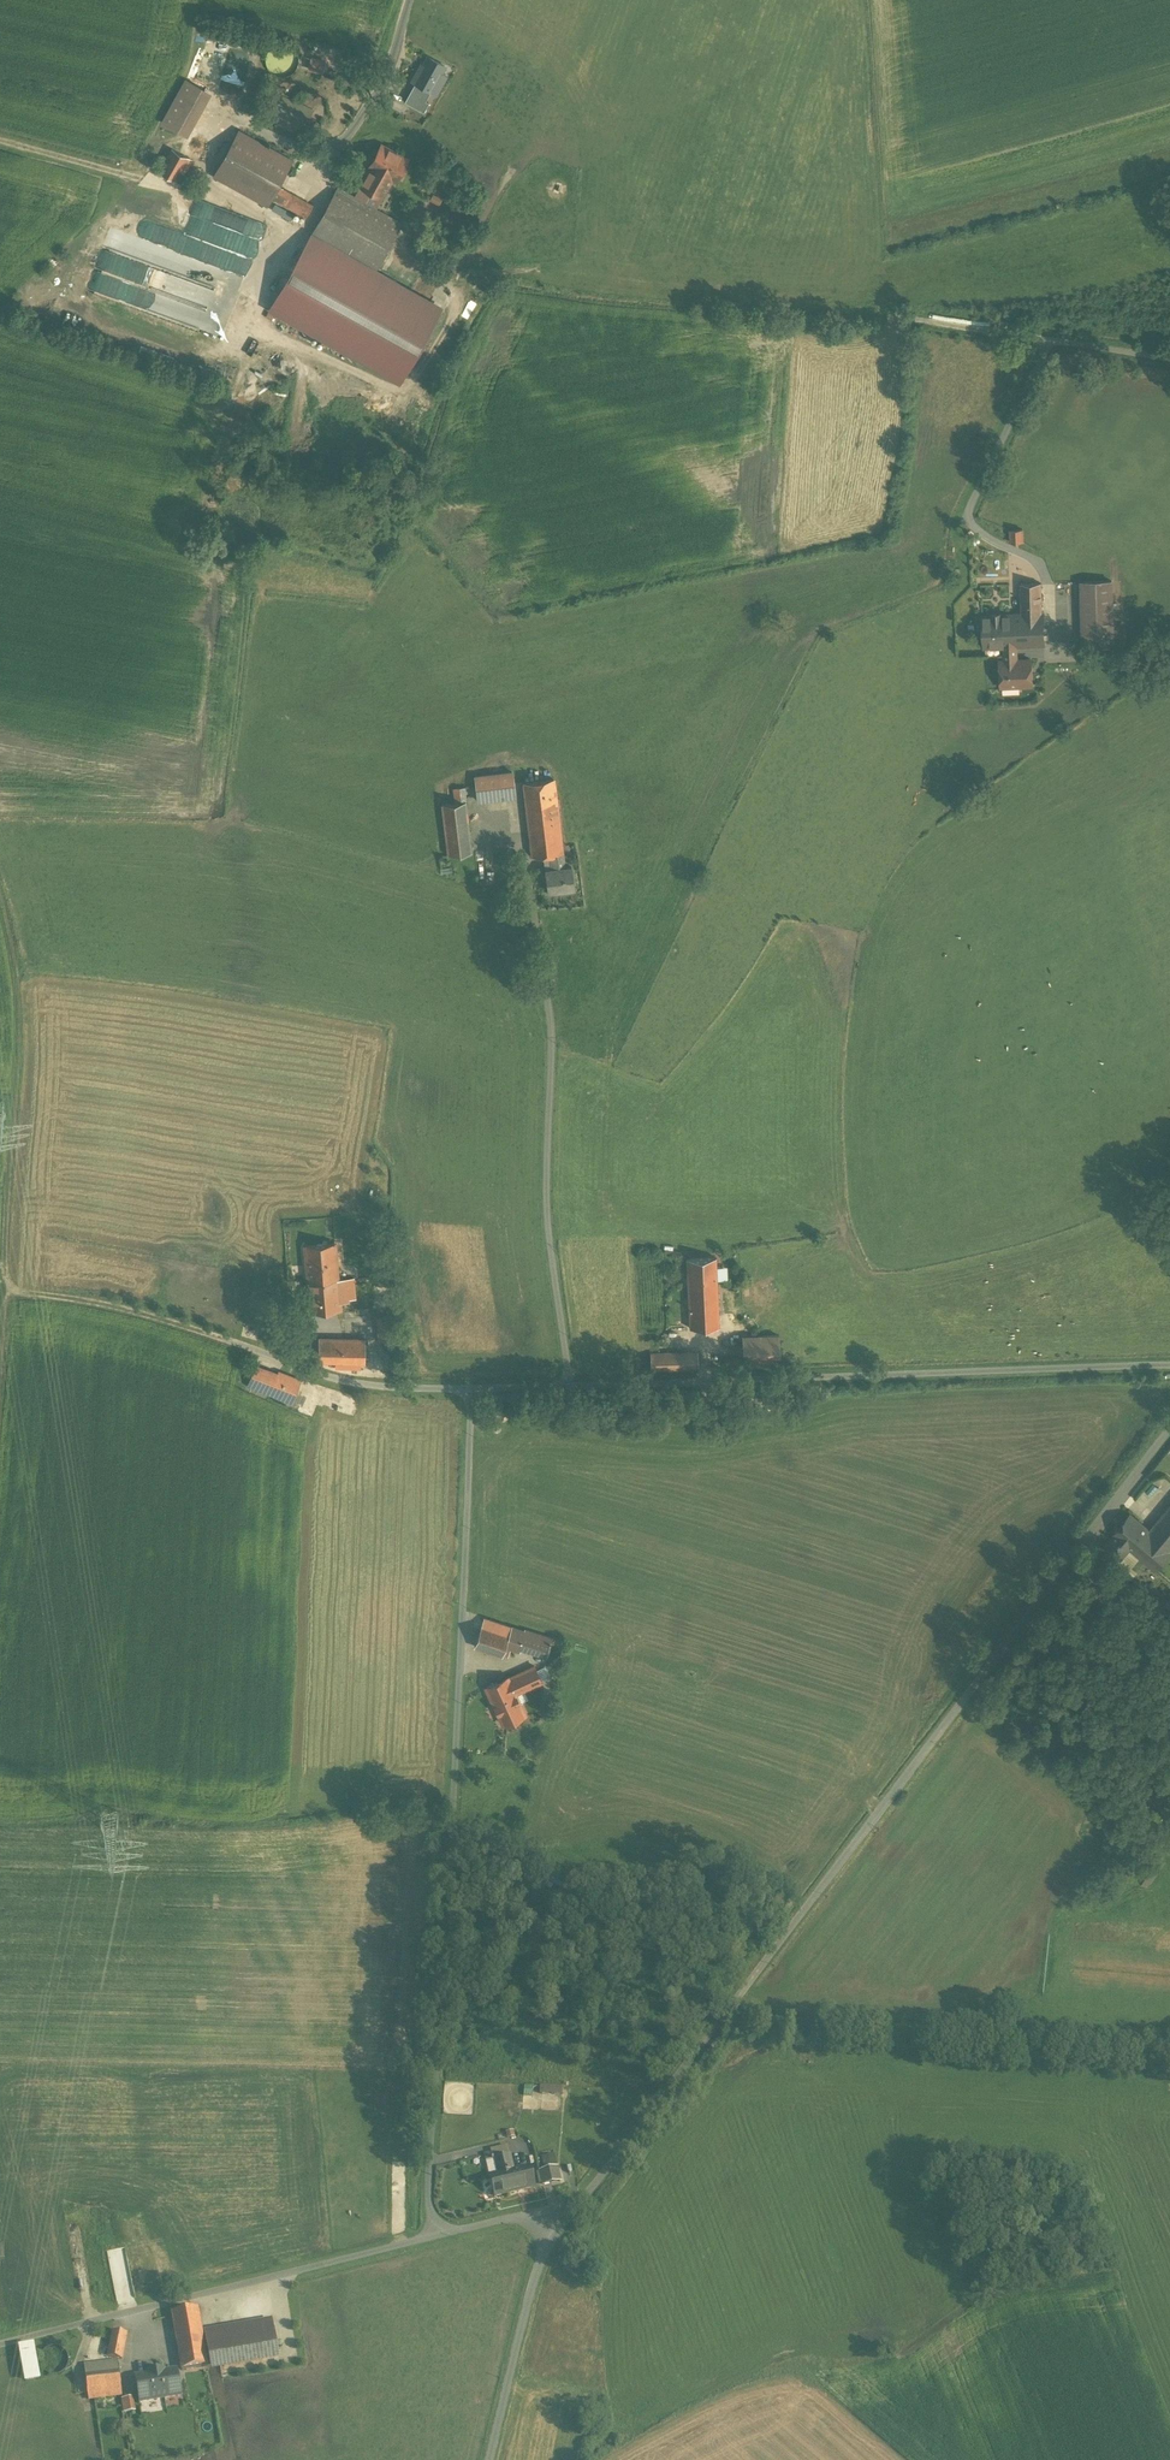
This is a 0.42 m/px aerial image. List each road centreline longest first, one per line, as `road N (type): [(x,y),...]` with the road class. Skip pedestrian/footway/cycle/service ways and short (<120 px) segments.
road 1 (unclassified): [(548,2213),(591,2189),(1169,1430)]
road 2 (unclassified): [(425,2238),(473,1393)]
road 3 (unclassified): [(1169,1369),(473,1393)]
road 4 (track): [(0,1380),(19,988),(0,900)]
road 5 (unclassified): [(425,2238),(0,2342)]
road 6 (unclassified): [(473,1393),(342,1381),(204,1332)]
road 7 (unclassified): [(1169,357),(902,317)]
road 8 (unclassified): [(488,2459),(548,2213)]
road 9 (track): [(7,1291),(118,1307),(204,1332)]
road 10 (track): [(189,190),(0,141)]
road 11 (unclassified): [(548,2213),(425,2238)]

